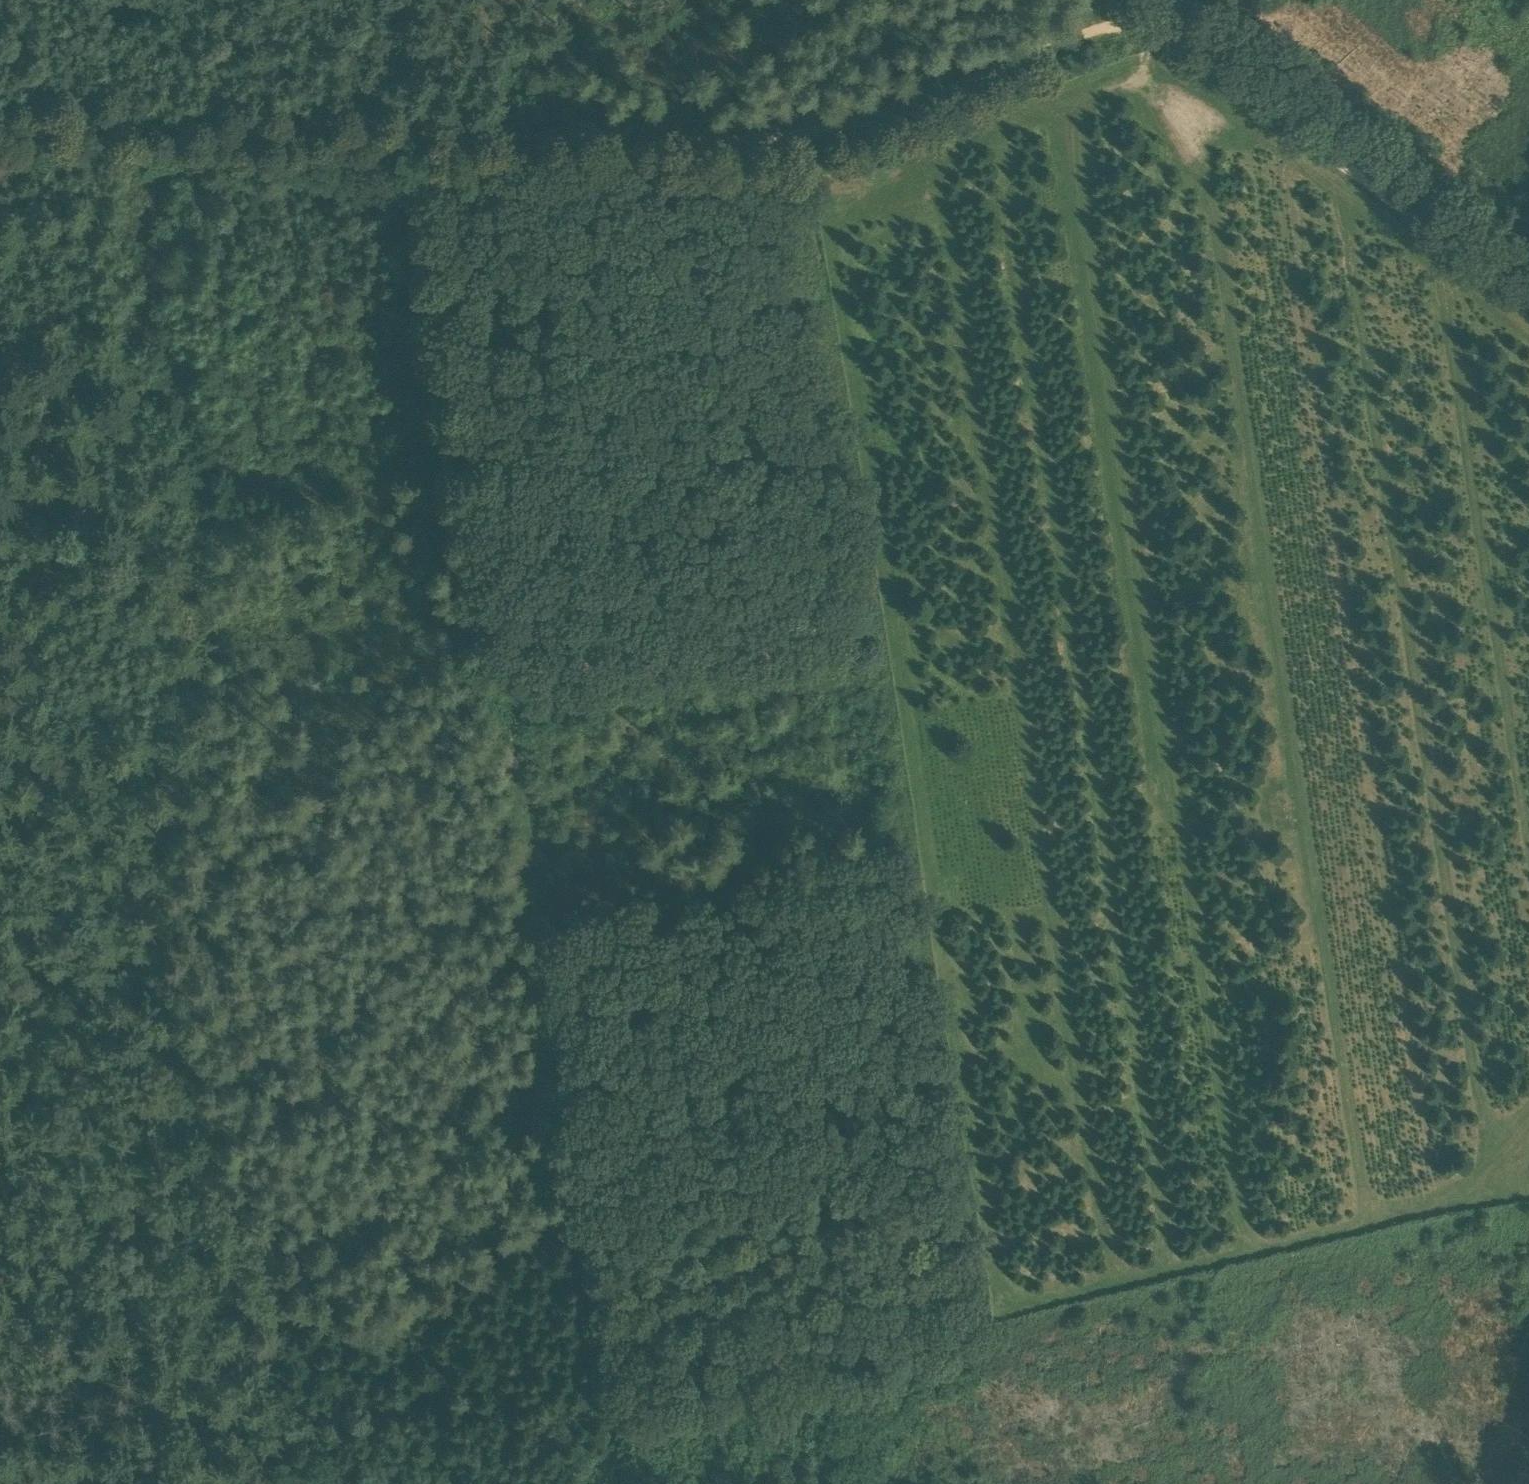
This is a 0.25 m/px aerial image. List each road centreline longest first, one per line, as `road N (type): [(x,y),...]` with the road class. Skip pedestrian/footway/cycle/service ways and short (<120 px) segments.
road 1 (track): [(1135,18),(1100,25),(861,122),(800,137),(0,126)]
road 2 (track): [(404,135),(507,795)]
road 3 (track): [(0,825),(507,795)]
road 4 (track): [(1528,299),(1135,18)]

